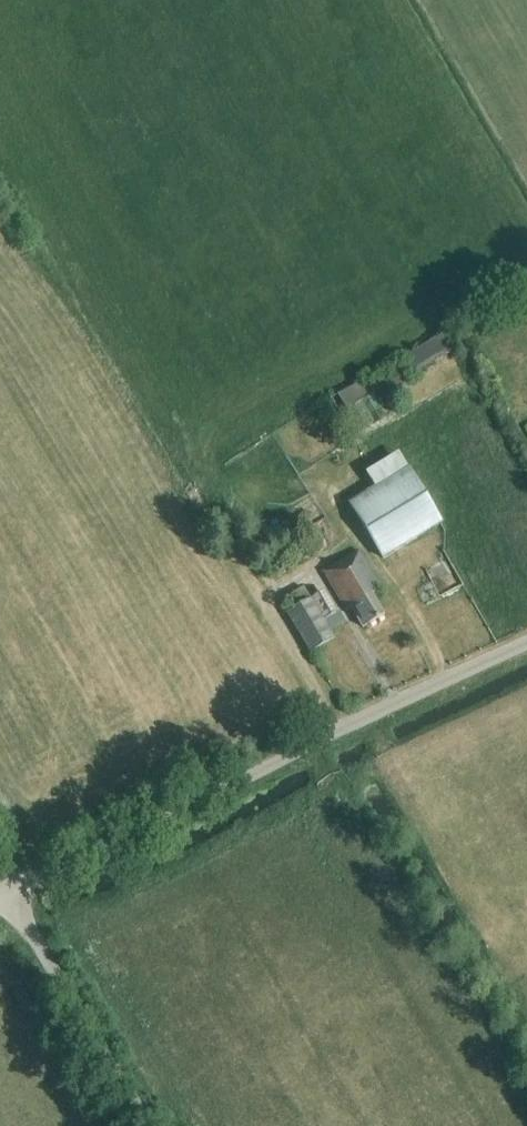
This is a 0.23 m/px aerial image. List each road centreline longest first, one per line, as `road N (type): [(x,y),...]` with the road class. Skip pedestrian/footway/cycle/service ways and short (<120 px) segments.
road 1 (track): [(6,890),(526,644)]
road 2 (unclassified): [(144,1125),(6,890)]

